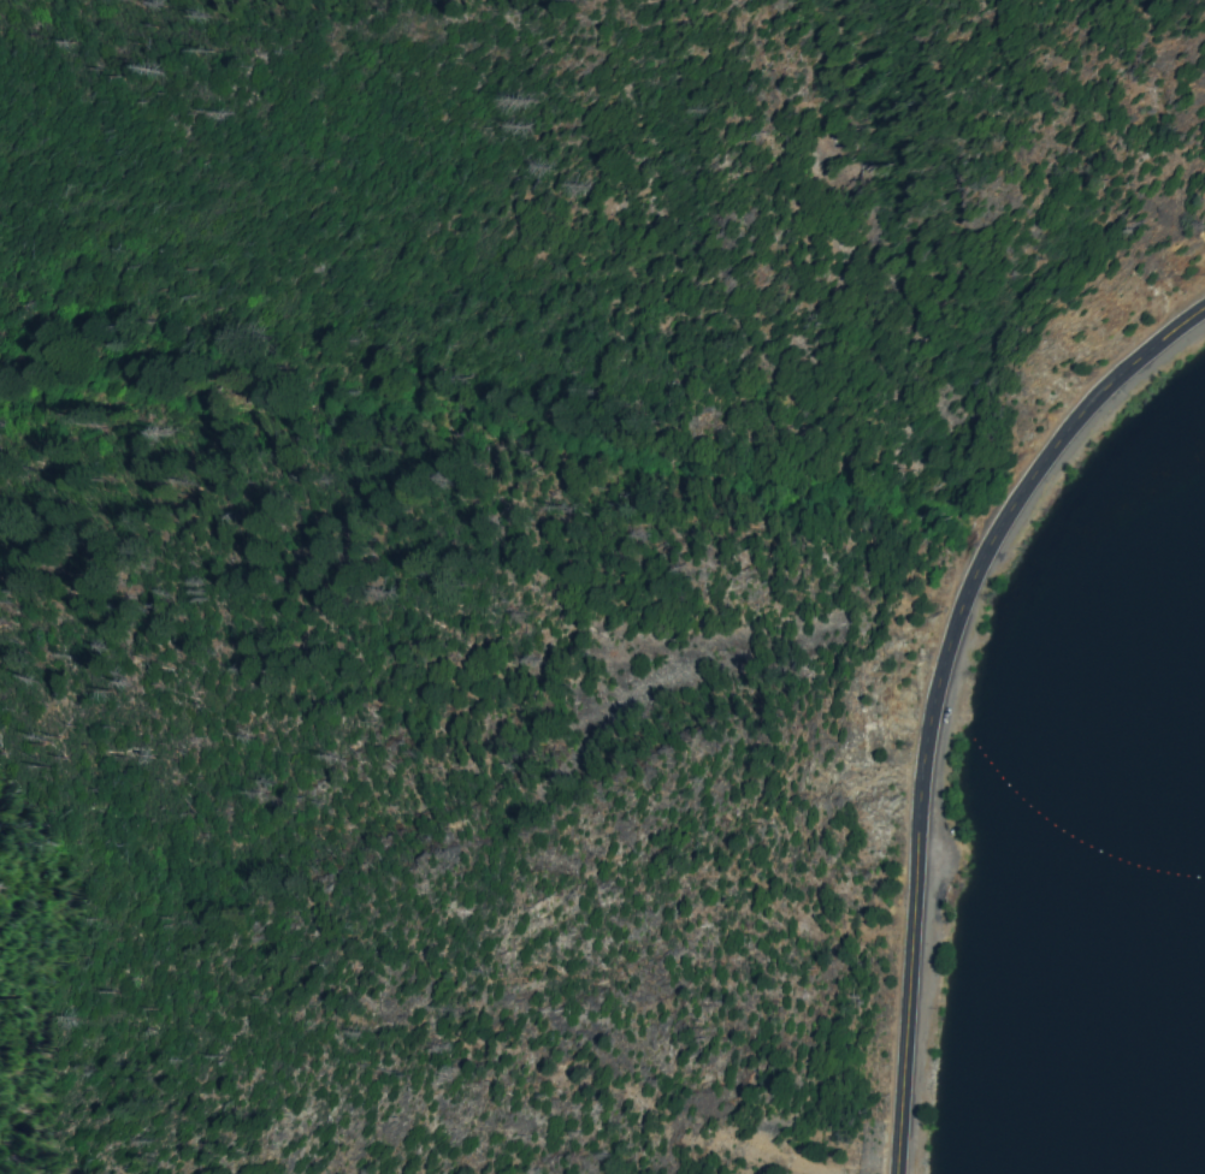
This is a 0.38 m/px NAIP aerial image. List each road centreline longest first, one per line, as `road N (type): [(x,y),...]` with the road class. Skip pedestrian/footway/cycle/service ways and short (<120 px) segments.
road 1 (primary): [(1204,307),(1117,374),(1055,445),(997,530),(952,627),(917,807),(896,1173)]

